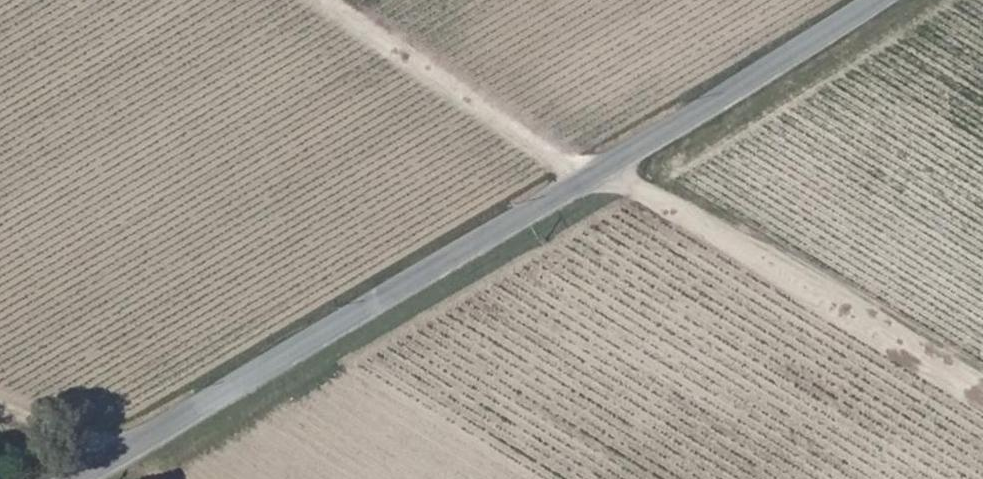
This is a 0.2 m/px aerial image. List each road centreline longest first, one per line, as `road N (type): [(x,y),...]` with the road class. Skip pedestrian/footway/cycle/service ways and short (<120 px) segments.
road 1 (unclassified): [(67,478),(597,172),(868,0)]
road 2 (track): [(341,0),(597,172),(982,399)]

